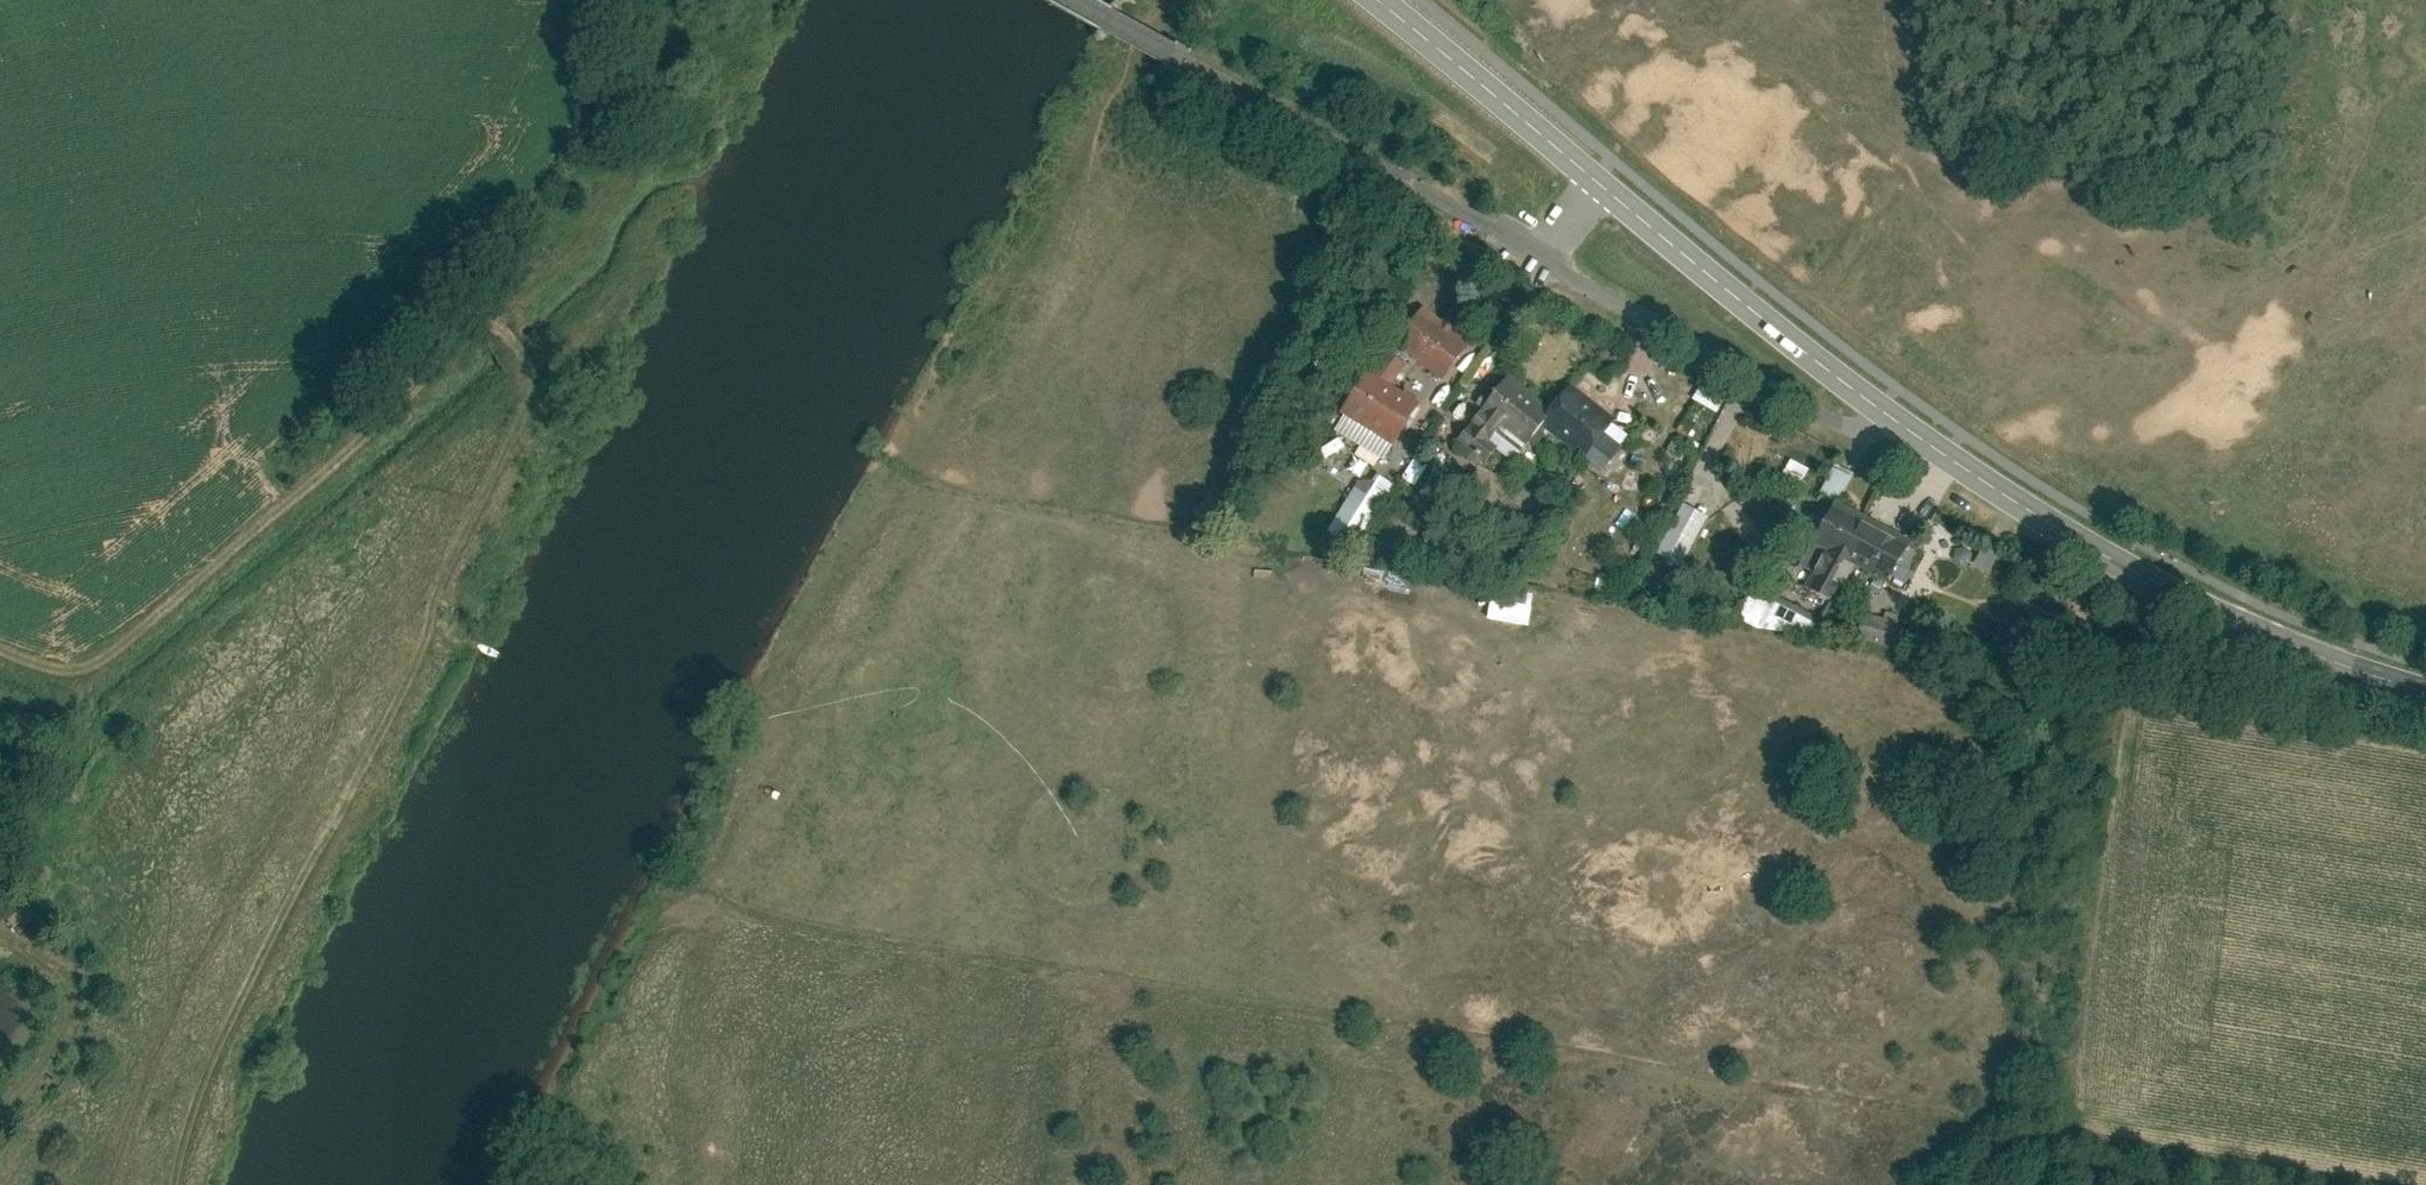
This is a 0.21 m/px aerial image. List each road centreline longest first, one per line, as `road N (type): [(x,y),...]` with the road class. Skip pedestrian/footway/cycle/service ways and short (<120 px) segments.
road 1 (track): [(0,644),(57,666),(118,651),(497,315)]
road 2 (tertiary): [(1885,413),(2083,545),(2225,618),(2425,693)]
road 3 (unclassified): [(1068,0),(1540,262)]
road 4 (unclassified): [(1540,262),(1847,428),(1868,427),(1885,413)]
road 5 (tertiary): [(1598,183),(1885,413)]
road 6 (tertiary): [(1376,0),(1598,183)]

